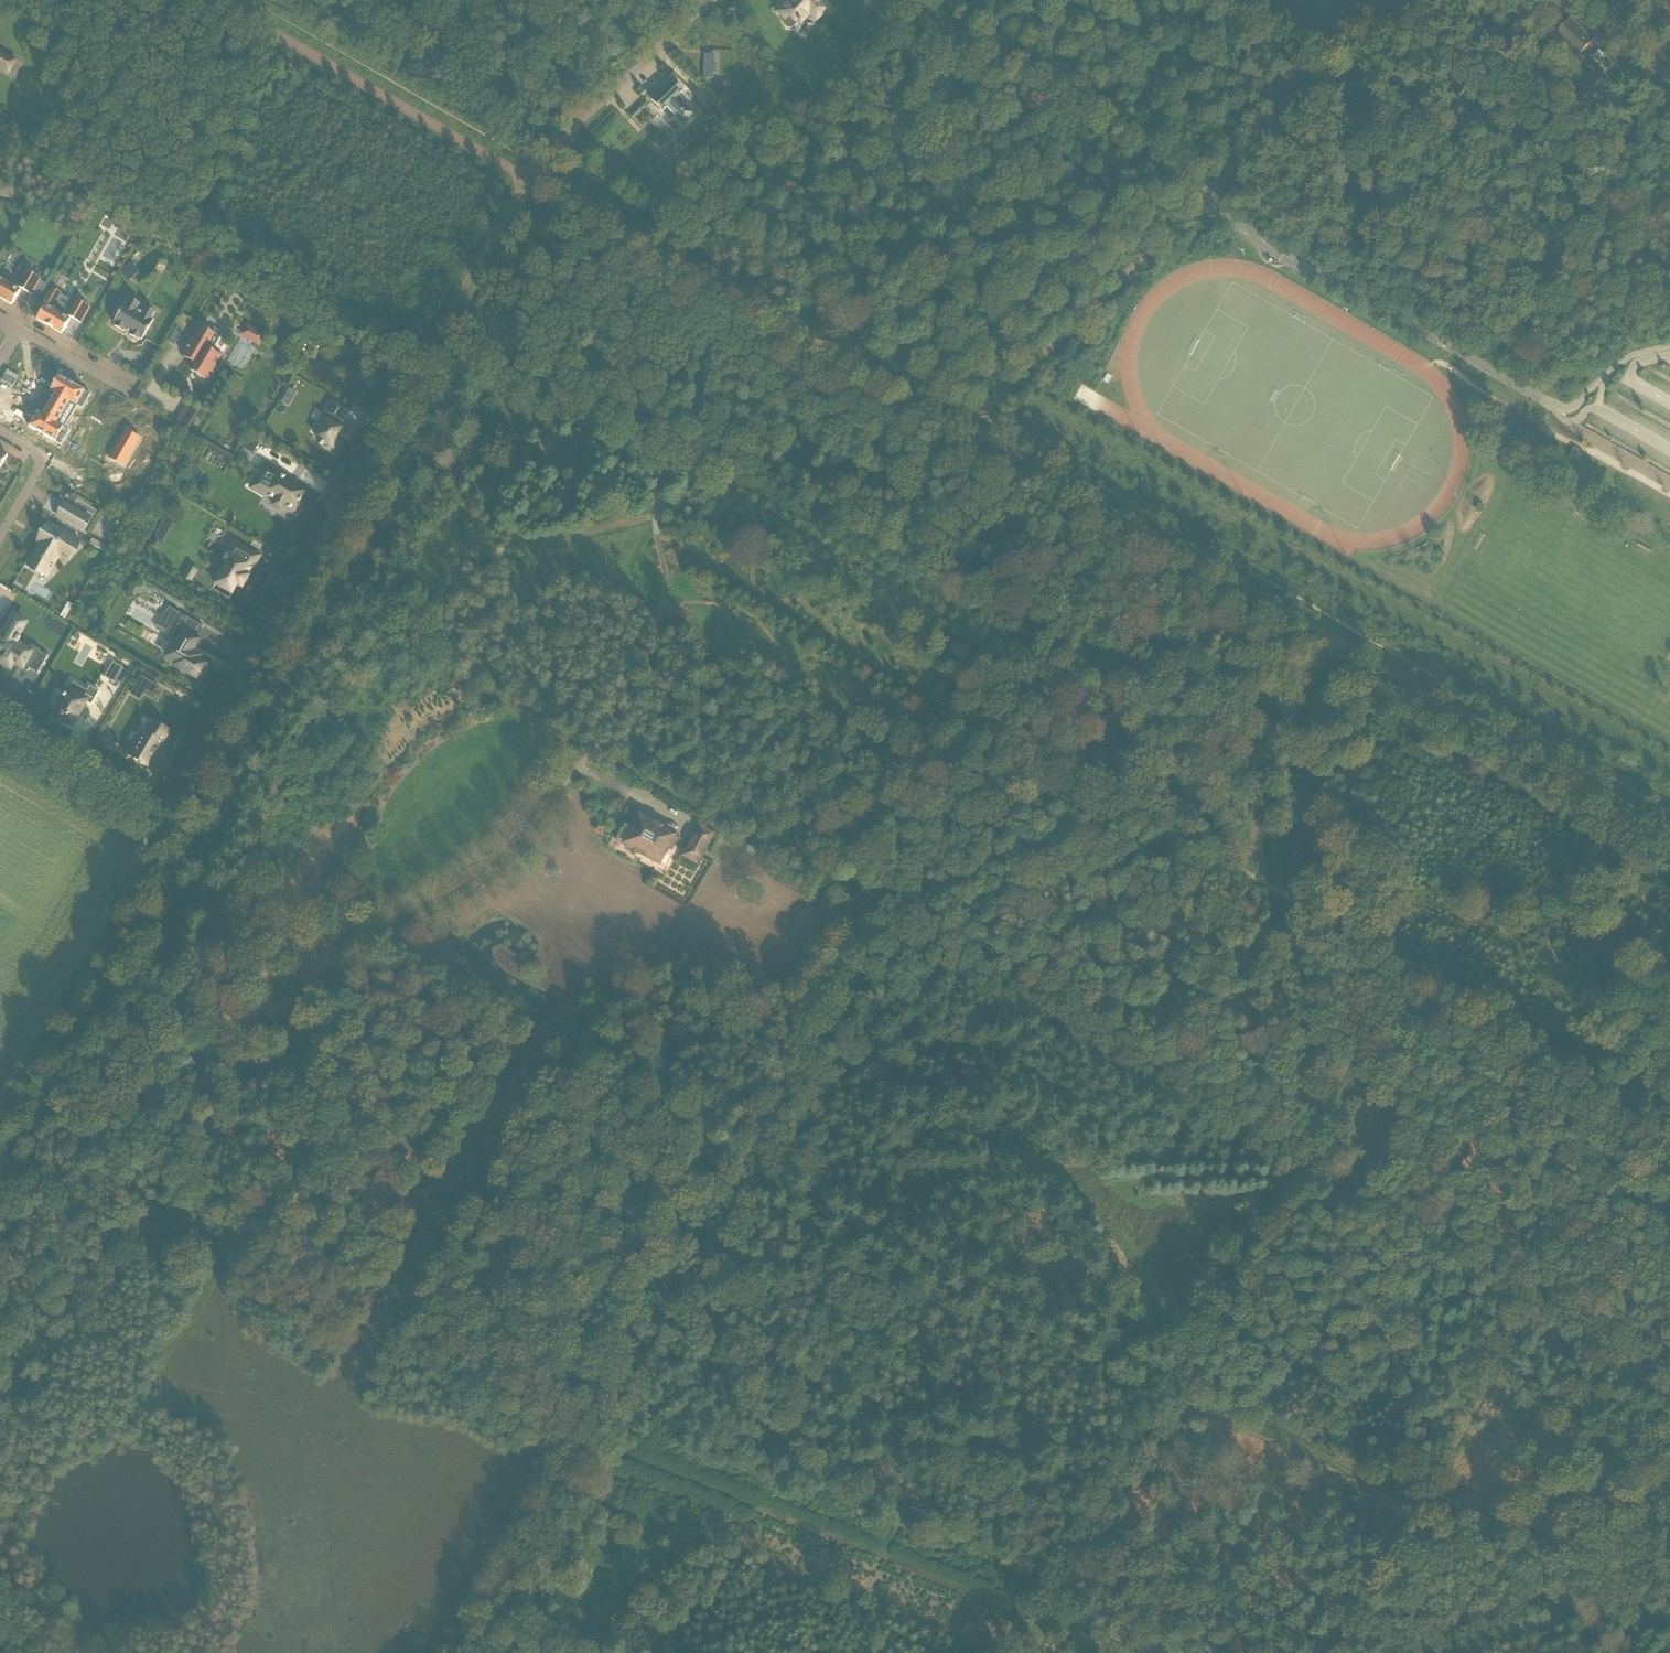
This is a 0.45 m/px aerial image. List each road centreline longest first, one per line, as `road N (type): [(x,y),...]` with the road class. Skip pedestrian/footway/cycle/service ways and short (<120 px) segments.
road 1 (unclassified): [(1337,641),(528,178)]
road 2 (residential): [(0,728),(158,817),(528,178)]
road 3 (unclassified): [(1039,1614),(1293,1155)]
road 4 (unclassified): [(884,919),(1293,1155)]
road 5 (unclassified): [(623,1457),(1036,1621)]
road 6 (unclassified): [(1293,1155),(1669,1373)]
road 7 (unclassified): [(1337,641),(1263,755),(1250,794),(1252,826),(1268,878),(1288,898),(1403,961)]
road 8 (unclassified): [(528,178),(215,0)]
road 9 (unclassified): [(1403,961),(1669,1123)]
road 10 (unclassified): [(528,178),(710,0)]
road 11 (unclassified): [(1403,961),(1519,745)]
road 12 (unclassified): [(1293,1155),(1403,961)]
road 13 (unclassified): [(1519,745),(1337,641)]
road 14 (unclassified): [(1202,203),(1336,73)]
road 15 (unclassified): [(1669,832),(1519,745)]
road 16 (unclassified): [(1207,0),(1336,73)]
road 17 (residential): [(48,457),(127,502),(150,460)]
road 18 (residential): [(20,332),(127,394)]

